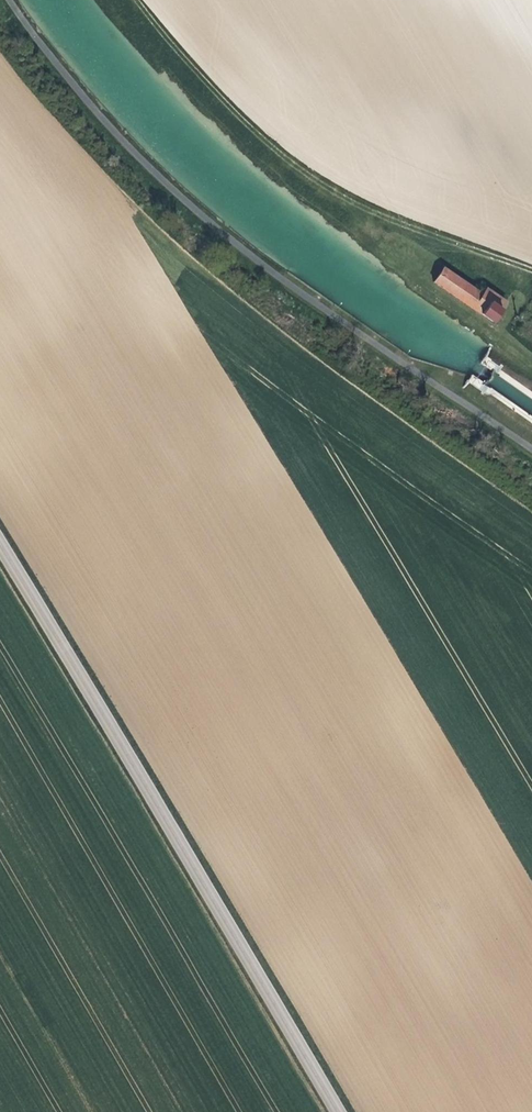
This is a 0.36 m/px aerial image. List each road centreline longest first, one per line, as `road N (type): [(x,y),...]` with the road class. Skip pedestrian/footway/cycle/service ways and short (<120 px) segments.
road 1 (tertiary): [(343,1111),(0,545)]
road 2 (track): [(531,270),(410,227),(313,178),(243,120),(138,0)]

